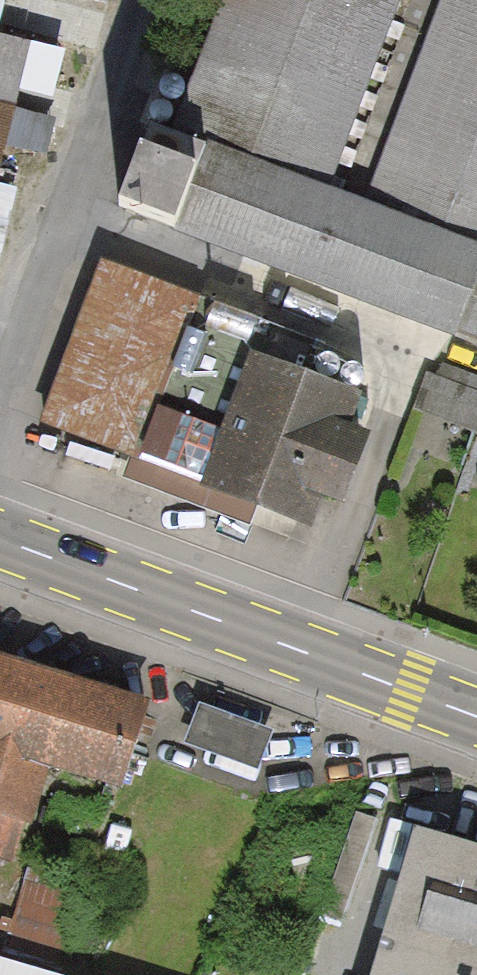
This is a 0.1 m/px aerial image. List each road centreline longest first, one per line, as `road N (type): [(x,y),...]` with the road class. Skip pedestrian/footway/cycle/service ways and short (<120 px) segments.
road 1 (secondary): [(476,716),(0,539)]

